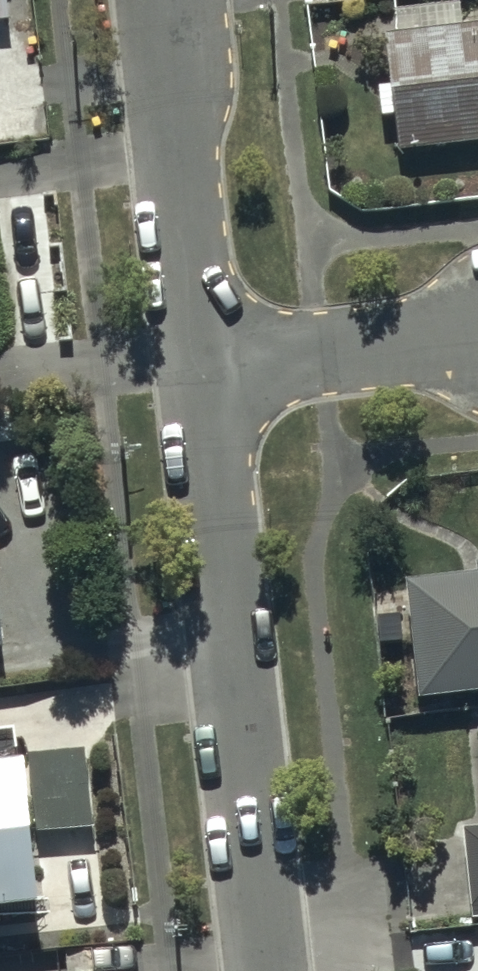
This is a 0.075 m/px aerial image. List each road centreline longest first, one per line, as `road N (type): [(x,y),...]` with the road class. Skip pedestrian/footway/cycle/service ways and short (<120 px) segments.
road 1 (residential): [(269,970),(203,369)]
road 2 (residential): [(203,369),(175,133),(172,0)]
road 3 (residential): [(203,369),(477,336)]

